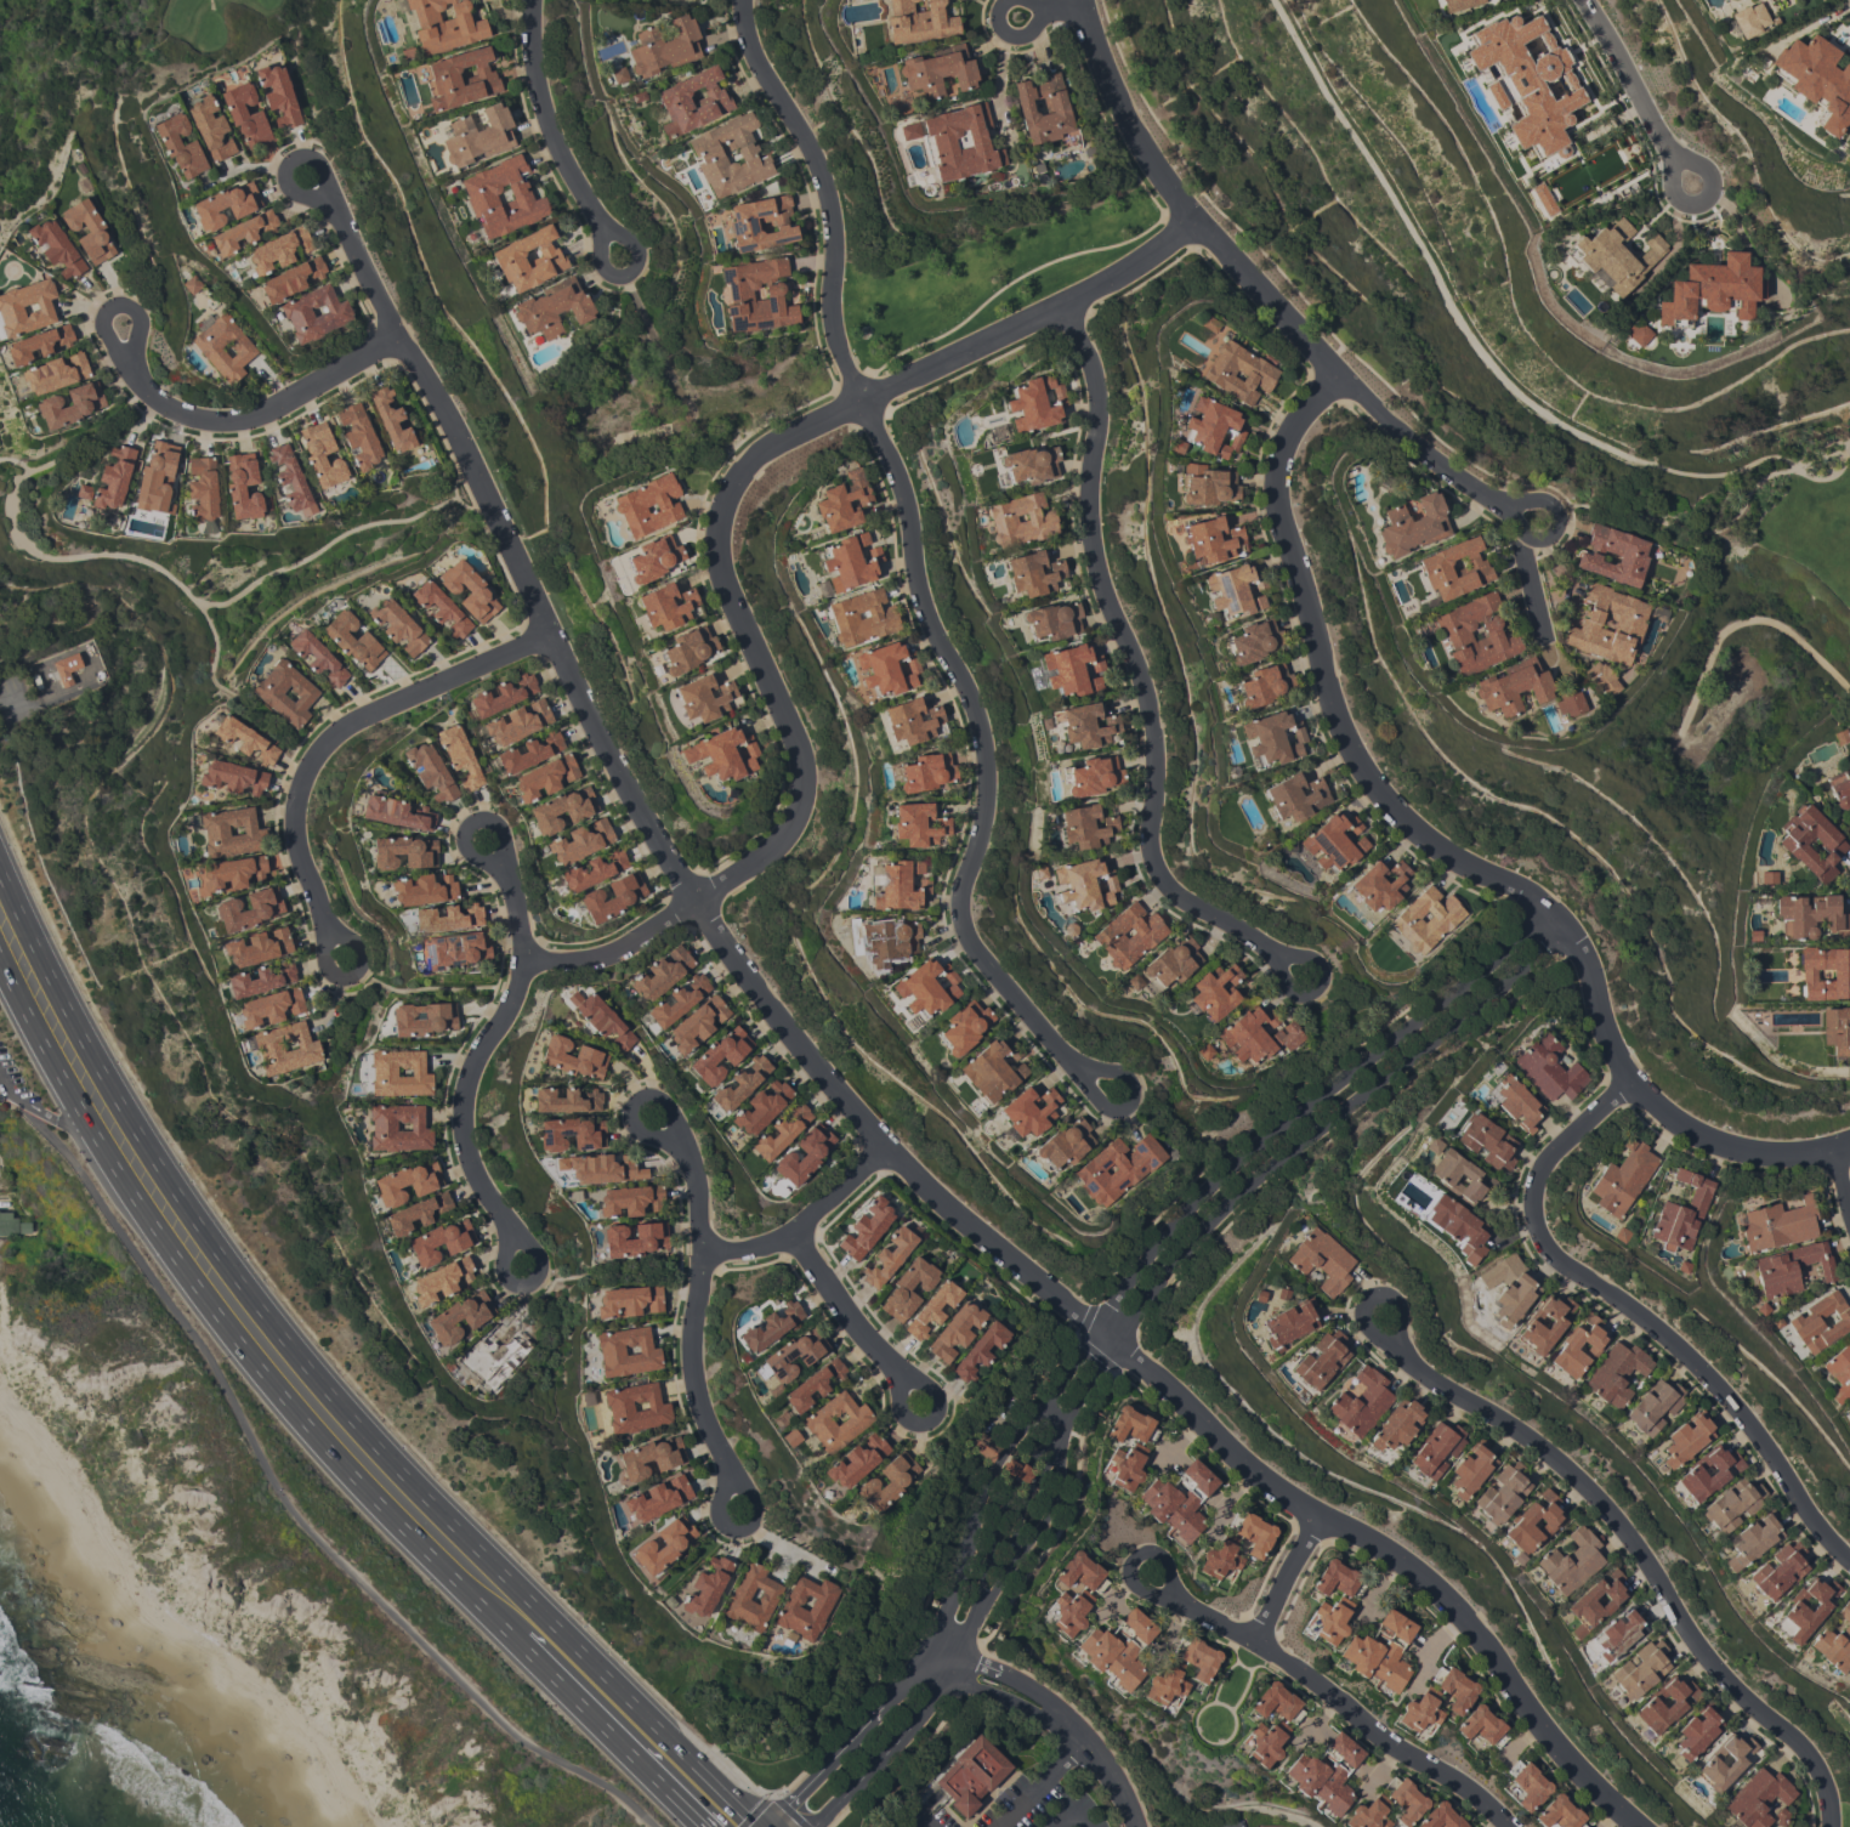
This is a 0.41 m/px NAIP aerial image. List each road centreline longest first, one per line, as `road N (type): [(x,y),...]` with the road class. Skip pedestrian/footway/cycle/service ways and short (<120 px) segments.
road 1 (residential): [(1641,1826),(1554,1744),(1460,1617),(1394,1558),(1236,1456),(885,1145),(680,880),(431,381),(398,336),(334,202),(306,178)]
road 2 (residential): [(810,1826),(930,1700),(999,1577),(1017,1516),(1077,1403),(1169,1269),(1226,1205),(1565,931)]
road 3 (residential): [(1088,1072),(984,954),(971,923),(971,886),(992,800),(981,709),(918,566),(907,480),(862,402),(840,328),(830,187),(747,23),(750,0)]
road 4 (primary): [(0,962),(106,1154),(259,1368),(334,1459),(710,1826)]
road 5 (residential): [(1338,375),(1286,427),(1270,480),(1283,552),(1334,719),(1372,795),(1434,851),(1511,886),(1565,931),(1588,961),(1594,1017),(1616,1088),(1650,1124),(1724,1153),(1761,1157),(1849,1140)]
road 6 (residential): [(1545,912),(1471,981),(1239,1159),(1174,1222),(1080,1362),(983,1485),(950,1605),(920,1662),(881,1707)]
road 7 (residential): [(1278,957),(1165,878),(1156,828),(1159,758),(1136,659),(1108,605),(1088,506),(1097,375),(1067,308)]
road 8 (residential): [(1508,504),(1454,473),(1338,375),(1193,226),(1125,117),(1081,0)]
road 9 (residential): [(1828,1826),(1820,1781),(1803,1754),(1723,1676),(1612,1511),(1534,1443),(1412,1360),(1394,1335)]
road 10 (residential): [(1849,1556),(1810,1515),(1752,1424),(1687,1350),(1555,1253),(1536,1204),(1551,1162),(1616,1088)]
road 11 (track): [(1271,0),(1469,344),(1504,388),(1595,447),(1651,470)]
road 12 (primary): [(550,1621),(373,1442),(227,1267),(149,1153)]
road 13 (residential): [(694,900),(777,852),(810,794),(791,716),(733,589),(723,521),(757,463)]
road 14 (residential): [(757,463),(805,430),(1116,284),(1193,226)]
road 15 (residential): [(330,934),(291,830),(310,758),(351,722),(550,632)]
road 16 (residential): [(1152,1579),(1341,1697),(1509,1826)]
road 17 (residential): [(511,1239),(476,1182),(461,1130),(465,1080),(518,982),(522,957),(498,859)]
road 18 (residential): [(734,1482),(690,1351),(703,1181),(673,1136)]
road 19 (residential): [(398,336),(271,410),(205,421),(182,415),(146,385),(126,328)]
road 20 (primary): [(149,1153),(0,873)]
road 21 (residential): [(625,259),(552,114),(540,0)]
road 22 (residential): [(885,1145),(794,1229),(753,1249),(700,1252)]
road 23 (residential): [(1581,0),(1687,189)]
road 24 (primary): [(688,1760),(550,1621)]
road 25 (residential): [(906,1380),(846,1315),(794,1229)]
road 26 (residential): [(522,957),(583,961),(694,900)]
road 27 (residential): [(881,1707),(767,1826)]
road 28 (residential): [(1324,1519),(1259,1642)]
road 29 (residential): [(1508,504),(1527,538),(1556,527),(1544,499),(1508,504)]
road 30 (residential): [(673,1136),(663,1100),(639,1096),(630,1106),(639,1130),(673,1136)]
road 31 (residential): [(1278,957),(1287,988),(1312,993),(1321,982),(1312,958),(1278,957)]
road 32 (residential): [(906,1380),(896,1407),(902,1420),(929,1420),(935,1395),(906,1380)]
road 33 (residential): [(734,1482),(716,1505),(728,1528),(742,1528),(755,1505),(734,1482)]
road 34 (residential): [(1088,1072),(1101,1105),(1125,1105),(1129,1080),(1088,1072)]
road 35 (residential): [(1394,1335),(1398,1306),(1380,1292),(1368,1295),(1360,1317),(1394,1335)]
road 36 (residential): [(511,1239),(500,1266),(516,1283),(528,1282),(540,1261),(511,1239)]
road 37 (residential): [(498,859),(493,821),(470,819),(462,841),(498,859)]
road 38 (residential): [(330,934),(324,964),(346,976),(358,970),(358,944),(330,934)]

